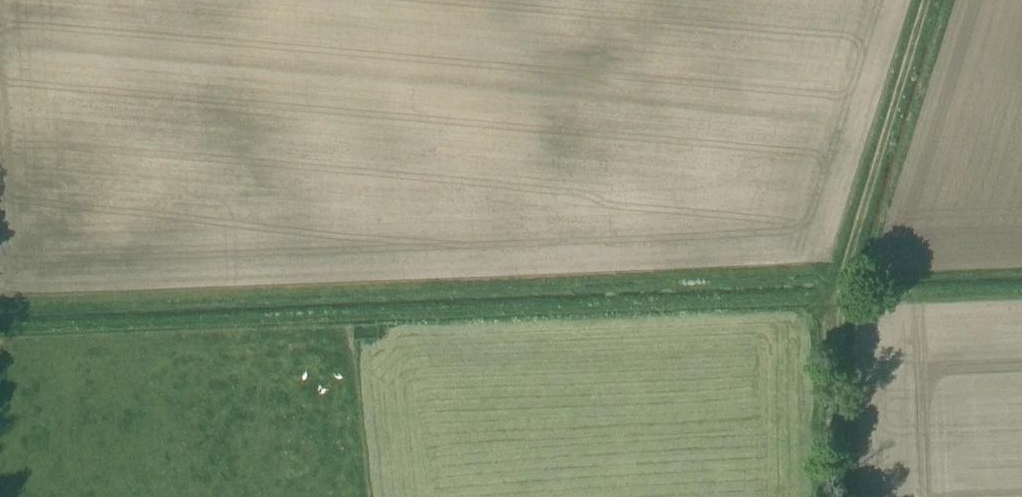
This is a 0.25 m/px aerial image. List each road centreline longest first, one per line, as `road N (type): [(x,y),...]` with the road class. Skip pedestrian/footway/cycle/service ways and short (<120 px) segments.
road 1 (track): [(838,496),(833,288),(923,0)]

